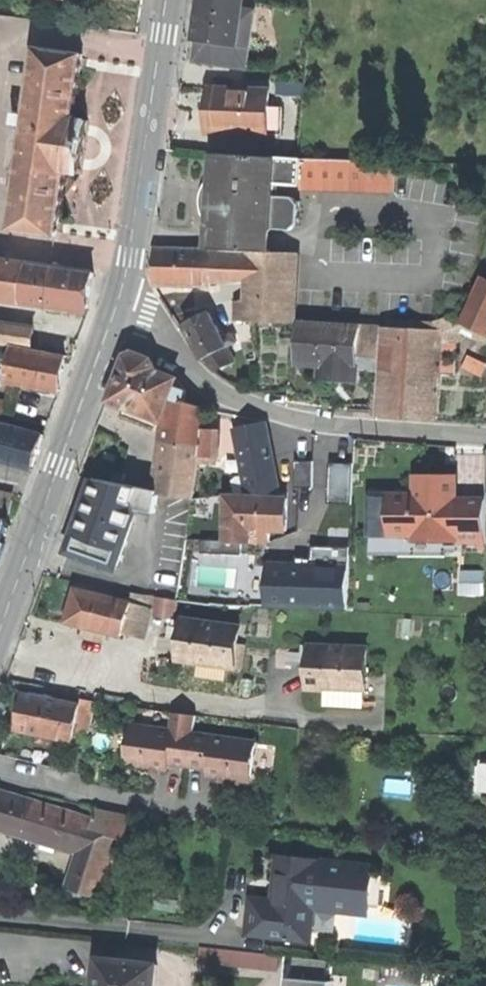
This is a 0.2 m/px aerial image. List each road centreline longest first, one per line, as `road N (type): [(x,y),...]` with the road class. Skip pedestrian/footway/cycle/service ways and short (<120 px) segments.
road 1 (residential): [(120,294),(197,376),(232,399),(306,421),(485,437)]
road 2 (secondary): [(120,294),(0,627)]
road 3 (secondary): [(166,0),(120,294)]

